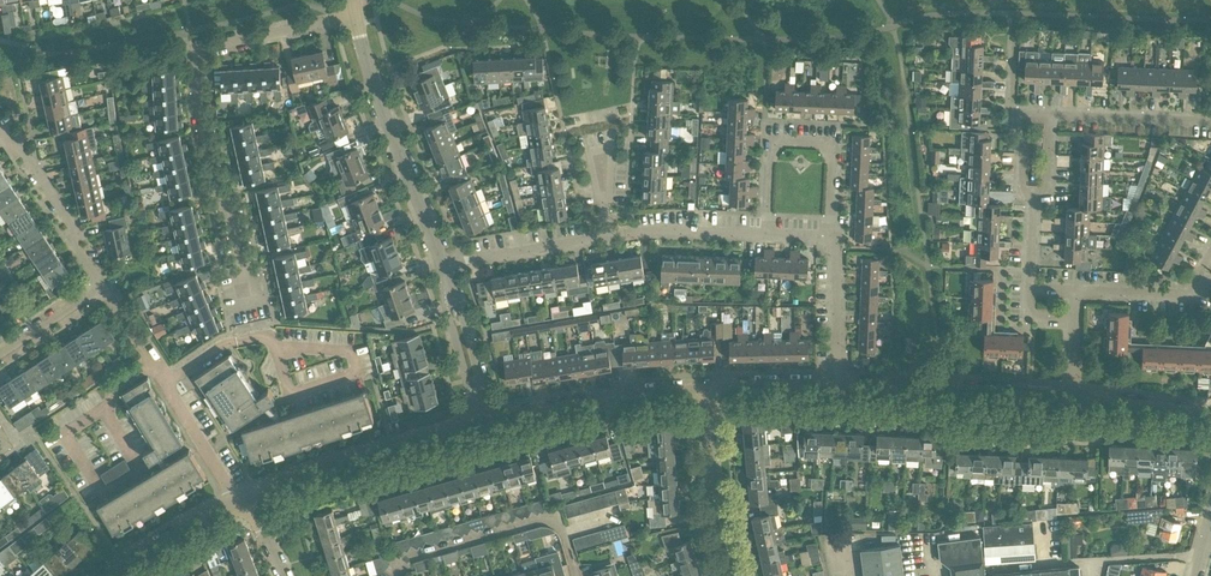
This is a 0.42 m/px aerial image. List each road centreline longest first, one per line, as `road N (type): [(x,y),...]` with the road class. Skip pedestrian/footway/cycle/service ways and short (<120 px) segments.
road 1 (residential): [(246,278),(200,106),(197,49),(359,12)]
road 2 (residential): [(452,262),(359,12)]
road 3 (residential): [(241,499),(490,419)]
road 4 (residential): [(241,499),(101,285)]
road 5 (residential): [(765,232),(768,142),(839,145),(837,234)]
road 6 (residential): [(840,389),(1076,405)]
road 7 (residential): [(490,419),(612,397),(710,390)]
road 8 (residential): [(0,130),(76,232),(72,239),(101,285)]
road 9 (residential): [(733,575),(710,390)]
road 10 (residential): [(490,419),(452,262)]
road 11 (residential): [(604,232),(765,232)]
road 12 (residential): [(1053,114),(1210,120)]
road 13 (residential): [(837,234),(840,389)]
road 14 (residential): [(452,262),(604,232)]
road 15 (residential): [(1078,287),(1193,290),(1210,255)]
road 16 (residential): [(112,575),(241,499)]
road 17 (residential): [(1076,405),(1210,419)]
road 18 (residential): [(710,390),(840,389)]
road 19 (residential): [(101,285),(0,354)]

